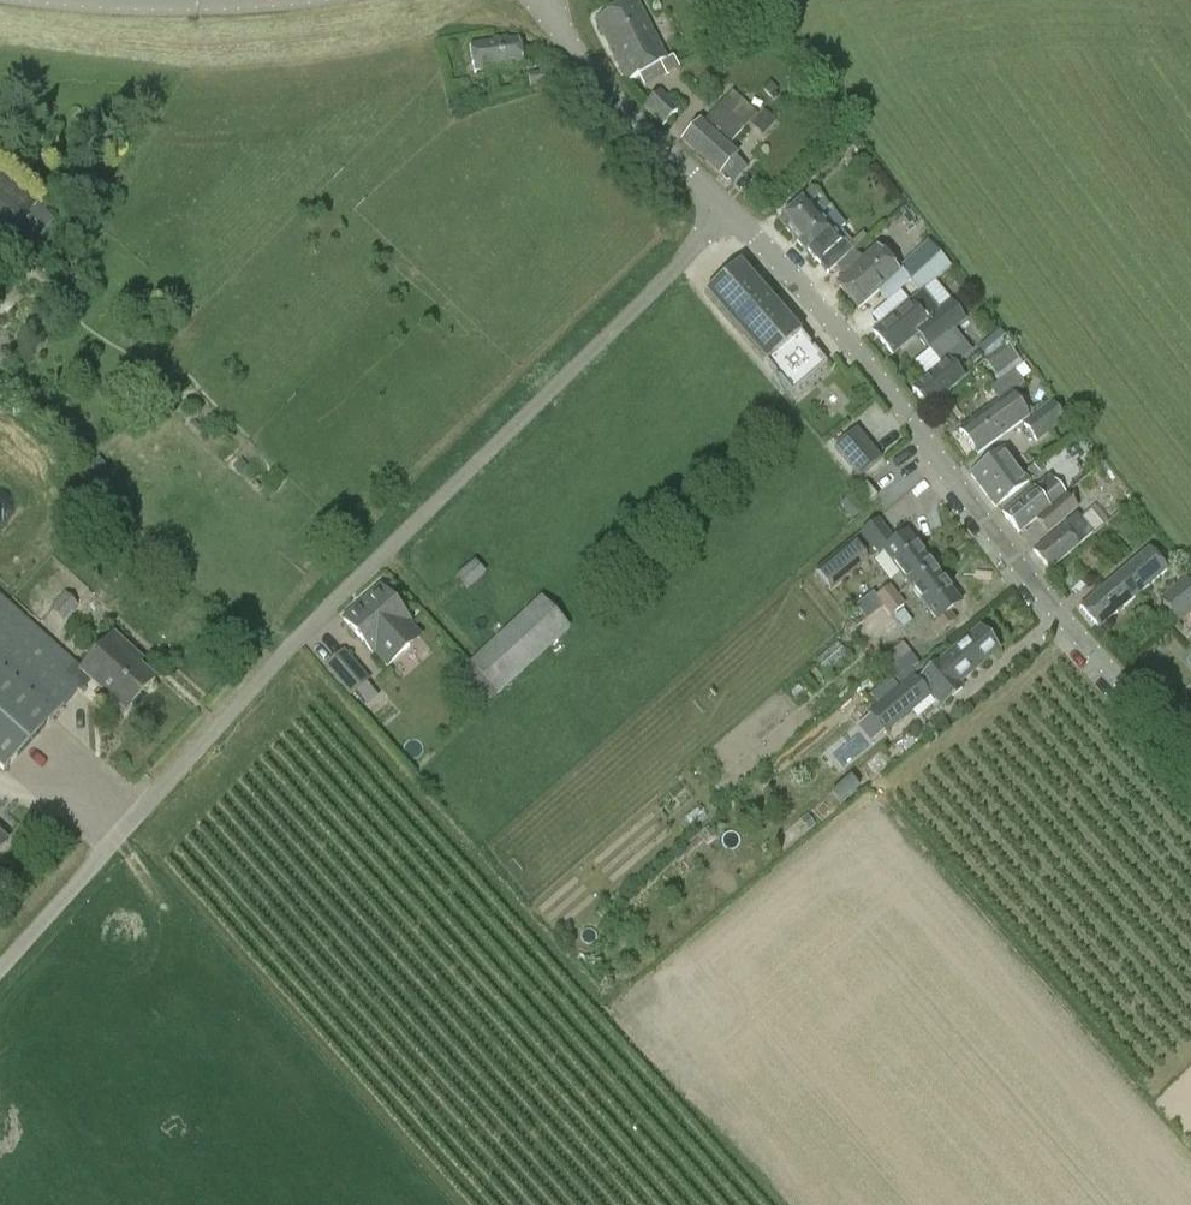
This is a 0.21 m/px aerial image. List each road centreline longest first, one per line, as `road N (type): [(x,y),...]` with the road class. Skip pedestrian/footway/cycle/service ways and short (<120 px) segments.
road 1 (unclassified): [(0,973),(346,596),(618,329),(723,206)]
road 2 (unclassified): [(1190,752),(1064,618),(875,377),(723,206)]
road 3 (unclassified): [(723,206),(572,40),(549,0)]
road 4 (unclassified): [(17,0),(195,8),(265,0)]

